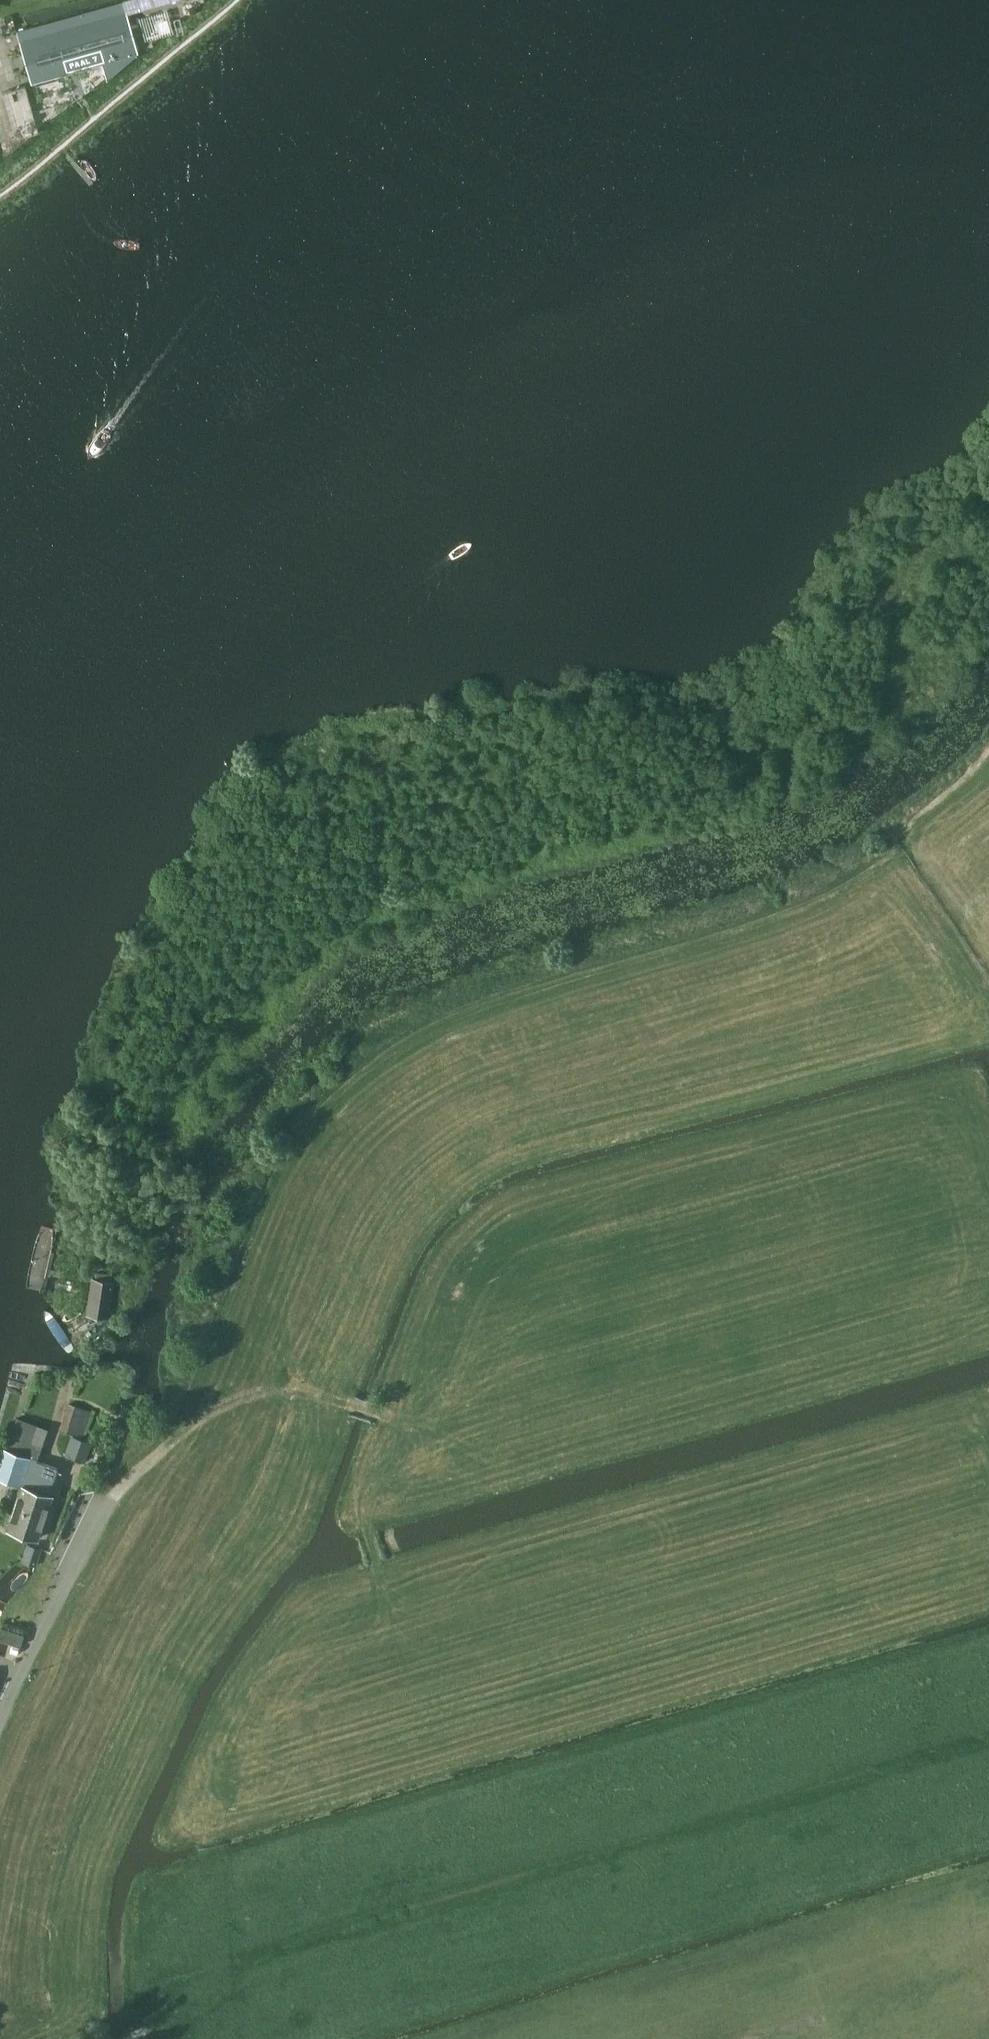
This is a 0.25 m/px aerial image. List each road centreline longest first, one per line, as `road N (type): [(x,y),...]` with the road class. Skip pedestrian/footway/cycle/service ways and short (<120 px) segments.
road 1 (track): [(401,1422),(286,1389),(223,1405),(101,1508)]
road 2 (unclassified): [(0,1723),(101,1508)]

